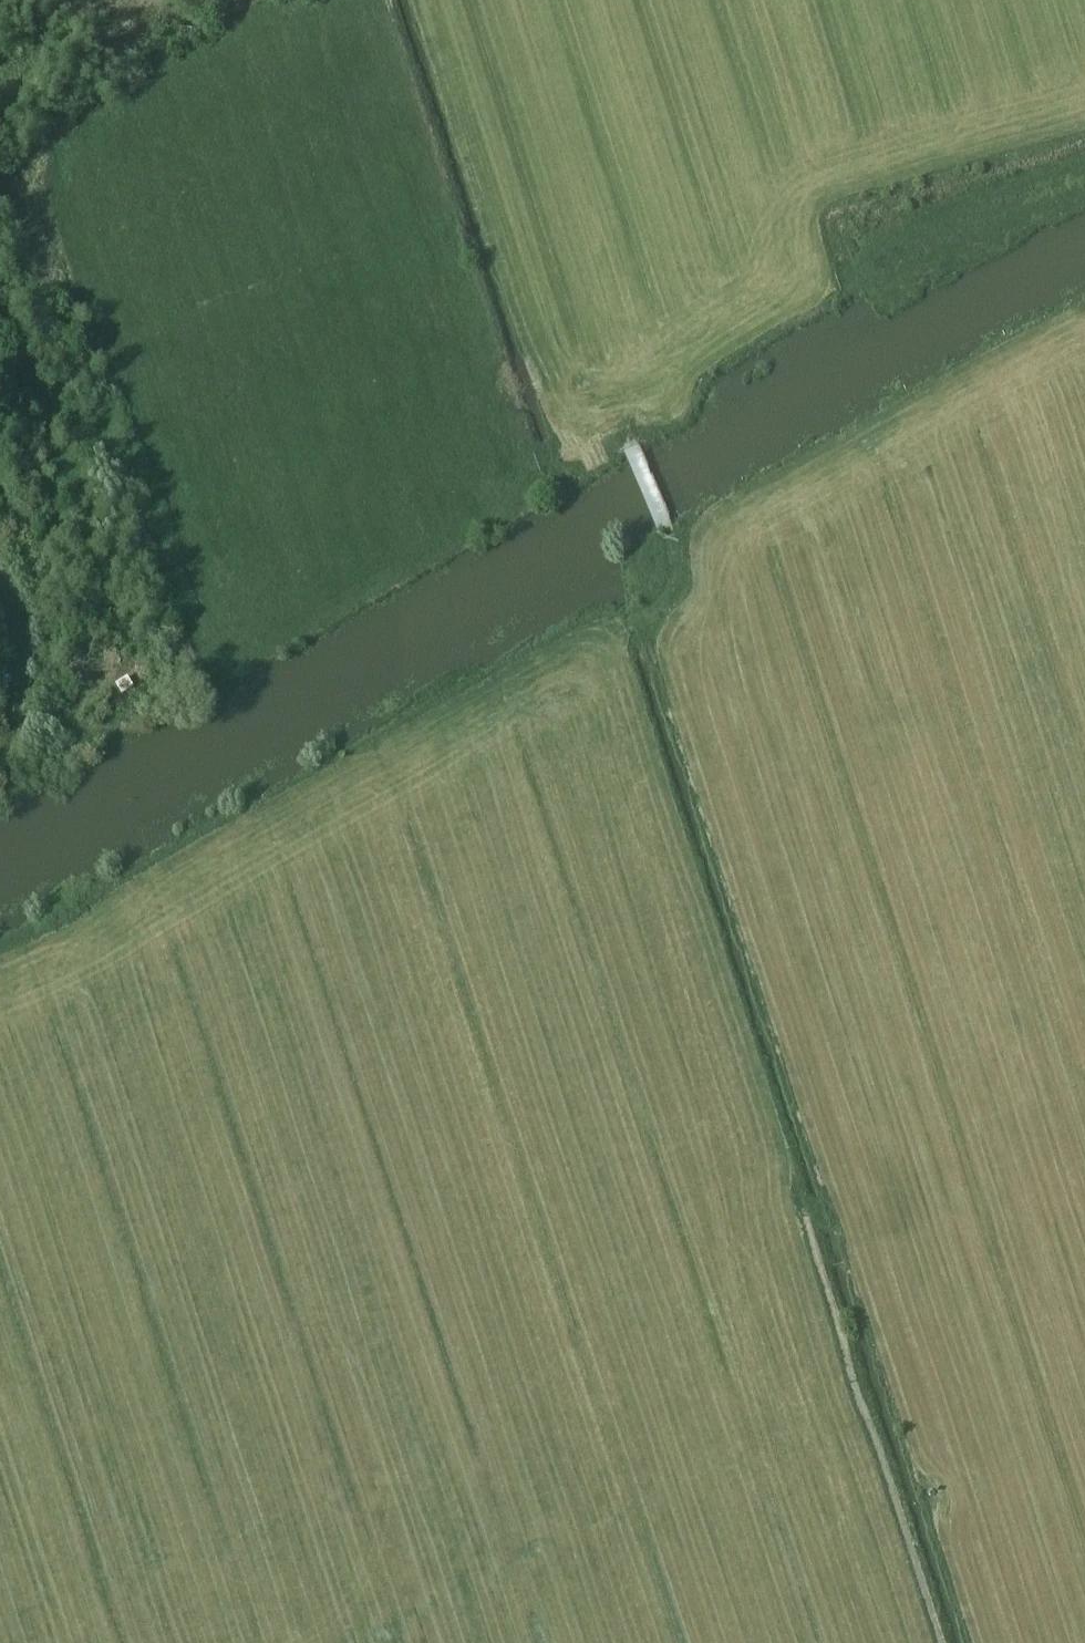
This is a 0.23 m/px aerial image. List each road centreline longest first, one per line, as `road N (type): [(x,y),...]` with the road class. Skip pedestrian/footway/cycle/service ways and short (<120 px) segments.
road 1 (track): [(940,1642),(615,634),(670,593),(668,538),(618,416)]
road 2 (track): [(1084,107),(832,181),(761,295),(618,416),(464,0)]

